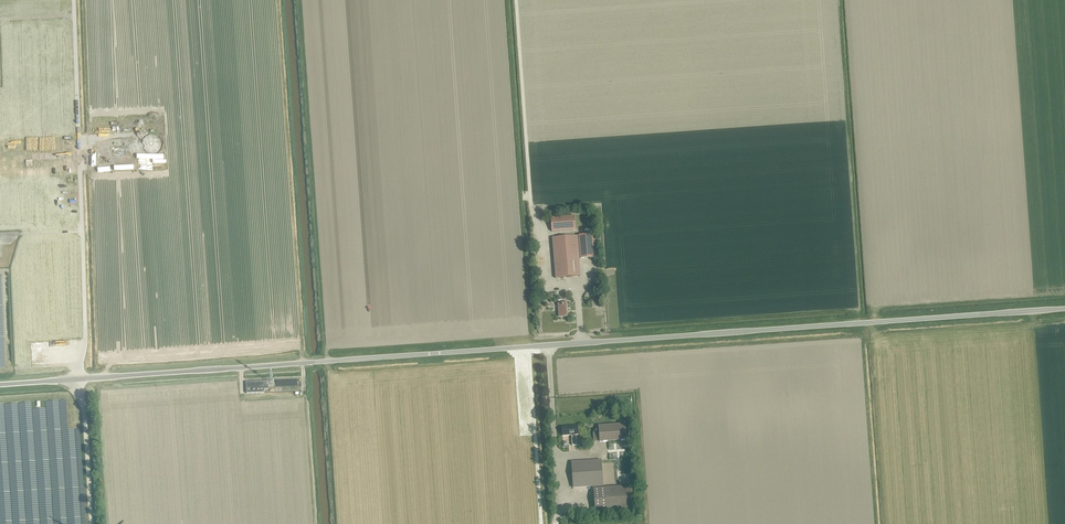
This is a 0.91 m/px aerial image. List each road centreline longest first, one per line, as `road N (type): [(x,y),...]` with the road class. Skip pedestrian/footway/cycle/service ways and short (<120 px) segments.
road 1 (unclassified): [(0,384),(1064,311)]

